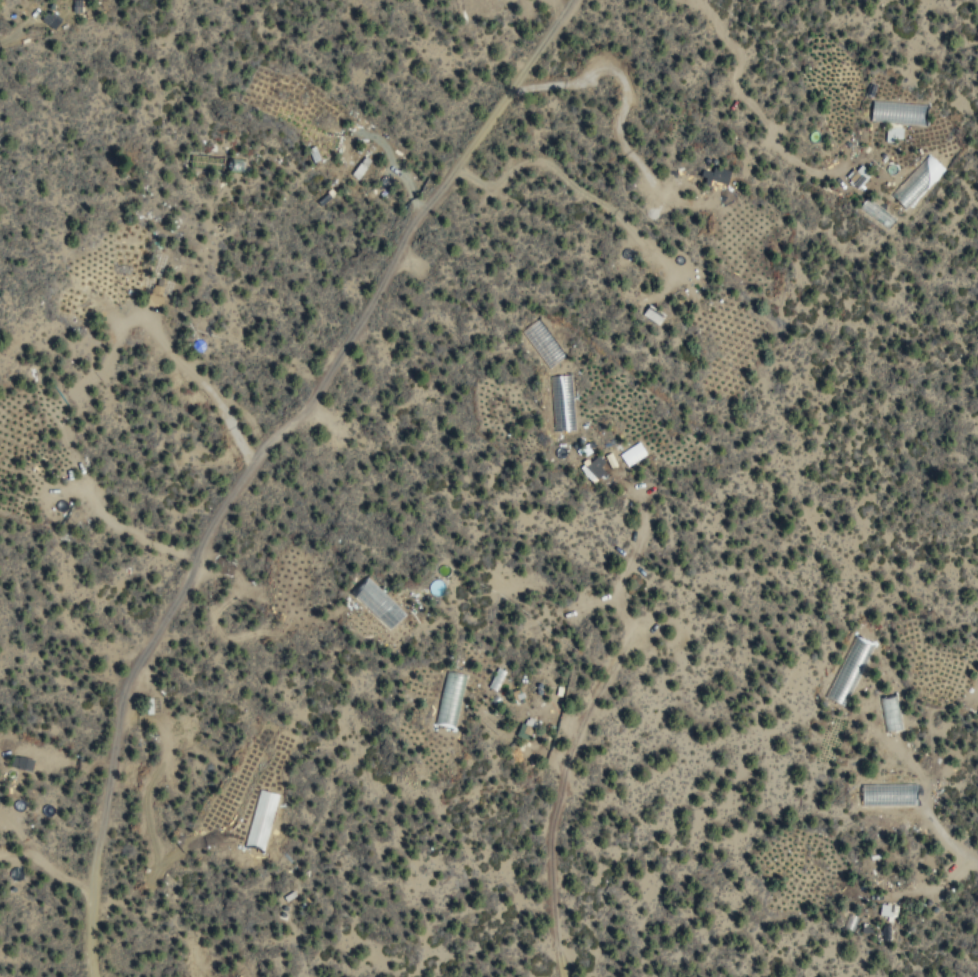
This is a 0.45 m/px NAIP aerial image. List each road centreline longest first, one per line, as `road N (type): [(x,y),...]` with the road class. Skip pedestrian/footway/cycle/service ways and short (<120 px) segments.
road 1 (track): [(90,976),(91,852),(115,713),(137,658),(210,526),(298,415),(567,0)]
road 2 (track): [(628,644),(574,729),(547,823),(547,915),(557,976)]

